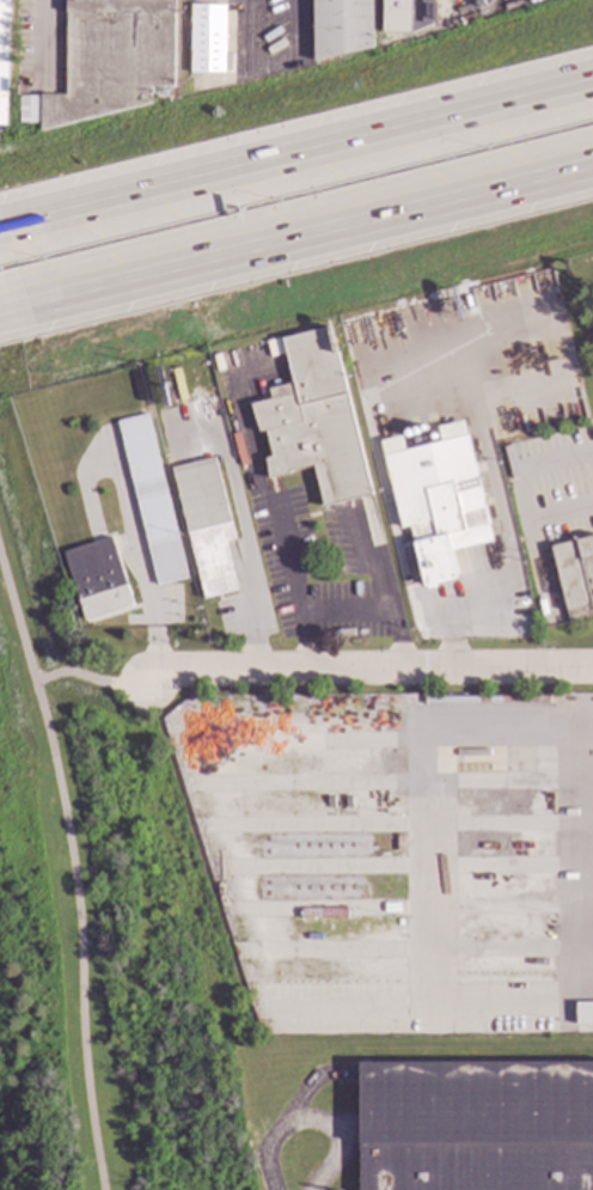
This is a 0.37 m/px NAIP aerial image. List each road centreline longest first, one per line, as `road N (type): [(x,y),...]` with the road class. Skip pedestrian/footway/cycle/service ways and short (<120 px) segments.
road 1 (motorway): [(592,80),(0,224)]
road 2 (motorway): [(12,312),(592,168)]
road 3 (residential): [(592,665),(178,672),(145,688)]

